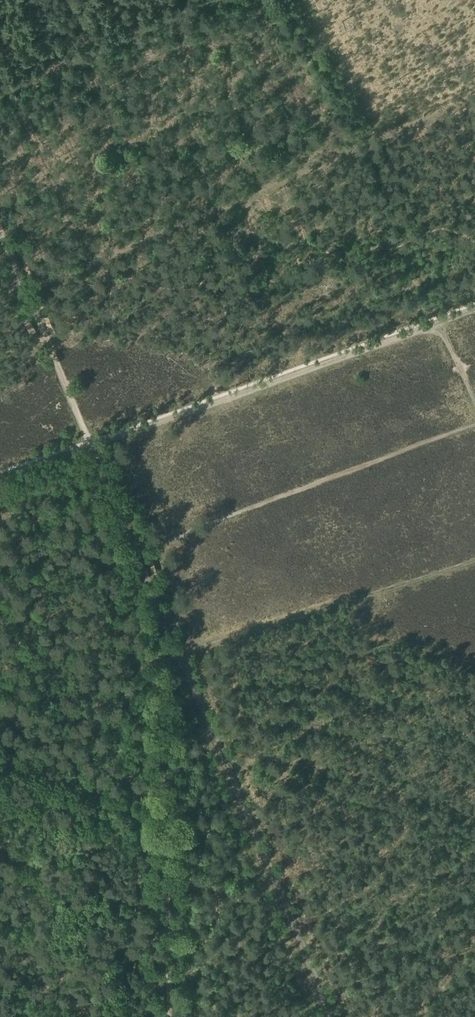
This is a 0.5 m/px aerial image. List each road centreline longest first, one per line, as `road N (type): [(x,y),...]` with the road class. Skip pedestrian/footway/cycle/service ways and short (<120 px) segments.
road 1 (track): [(93,437),(163,608),(183,634),(183,666),(323,1016)]
road 2 (track): [(163,608),(183,666),(474,564)]
road 3 (track): [(93,437),(434,318)]
road 4 (track): [(173,1016),(169,821)]
road 5 (track): [(168,639),(169,821)]
road 6 (track): [(93,437),(29,291)]

